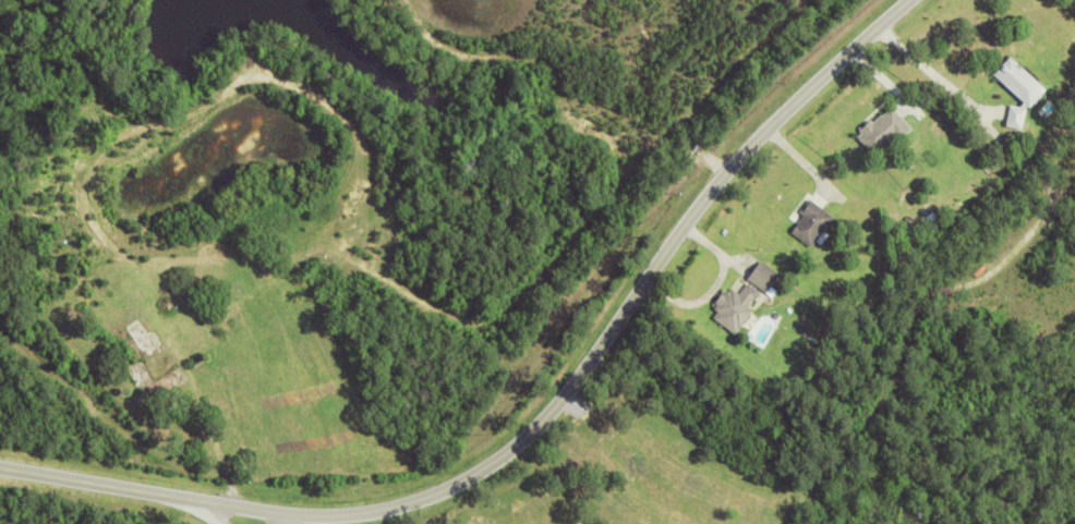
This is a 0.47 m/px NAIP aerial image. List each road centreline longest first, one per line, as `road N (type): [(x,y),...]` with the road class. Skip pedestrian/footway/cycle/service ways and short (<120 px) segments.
road 1 (secondary): [(94,484),(247,509),(347,514),(396,508),(479,471),(517,444),(578,377),(730,170),(909,0)]

